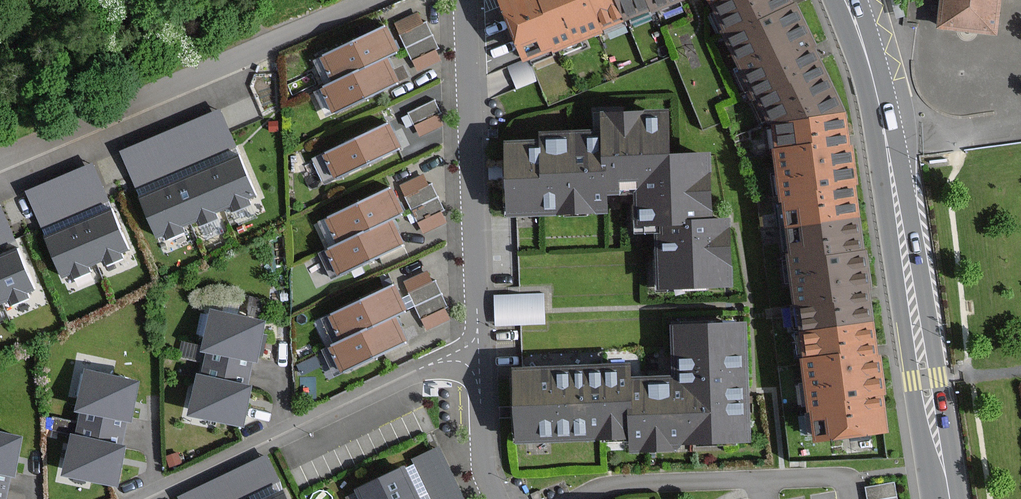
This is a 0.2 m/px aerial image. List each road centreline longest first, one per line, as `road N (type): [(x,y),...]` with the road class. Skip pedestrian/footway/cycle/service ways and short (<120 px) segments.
road 1 (residential): [(373,0),(0,160)]
road 2 (primary): [(954,498),(911,222),(882,119)]
road 3 (primary): [(882,119),(906,341),(944,498)]
road 4 (residential): [(477,344),(154,498)]
road 5 (residential): [(467,0),(477,344)]
road 6 (residential): [(477,344),(484,464),(497,498)]
road 7 (primary): [(846,0),(882,119)]

